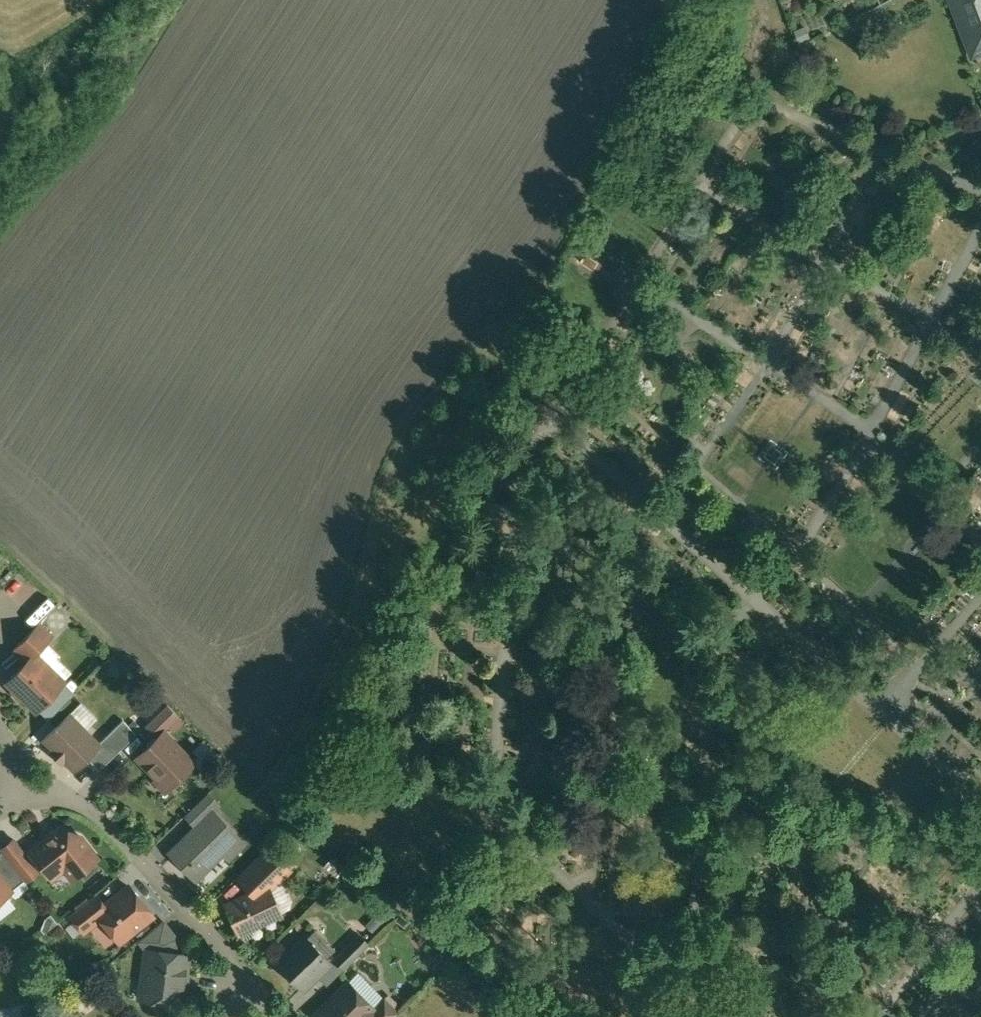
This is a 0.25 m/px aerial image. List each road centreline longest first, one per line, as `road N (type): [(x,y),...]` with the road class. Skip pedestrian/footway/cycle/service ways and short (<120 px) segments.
road 1 (residential): [(263,997),(86,807),(29,779)]

